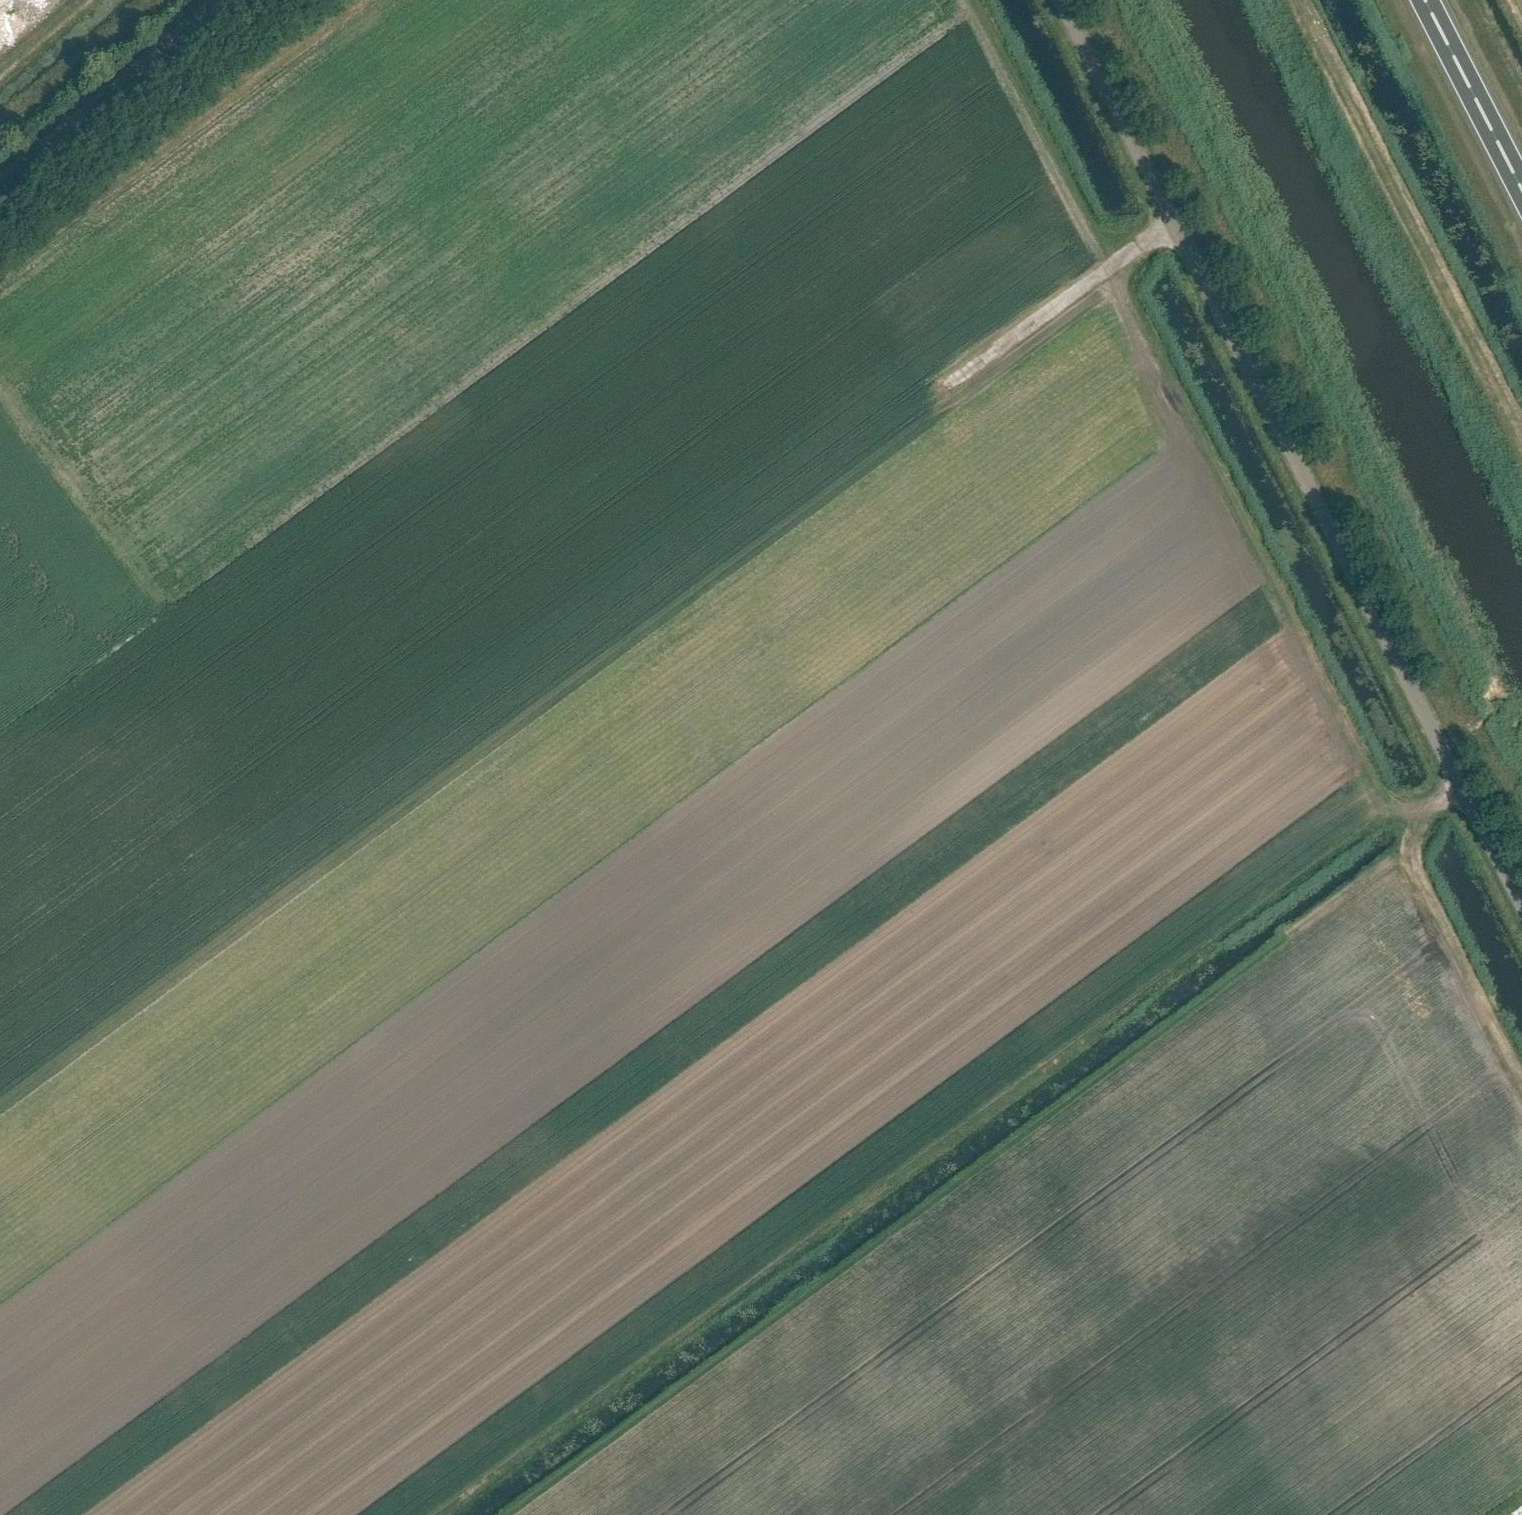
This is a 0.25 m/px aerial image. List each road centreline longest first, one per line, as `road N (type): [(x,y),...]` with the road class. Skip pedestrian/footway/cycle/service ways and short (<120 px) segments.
road 1 (unclassified): [(1521,905),(1060,0)]
road 2 (track): [(0,184),(219,0)]
road 3 (trunk): [(1521,197),(1419,0)]

